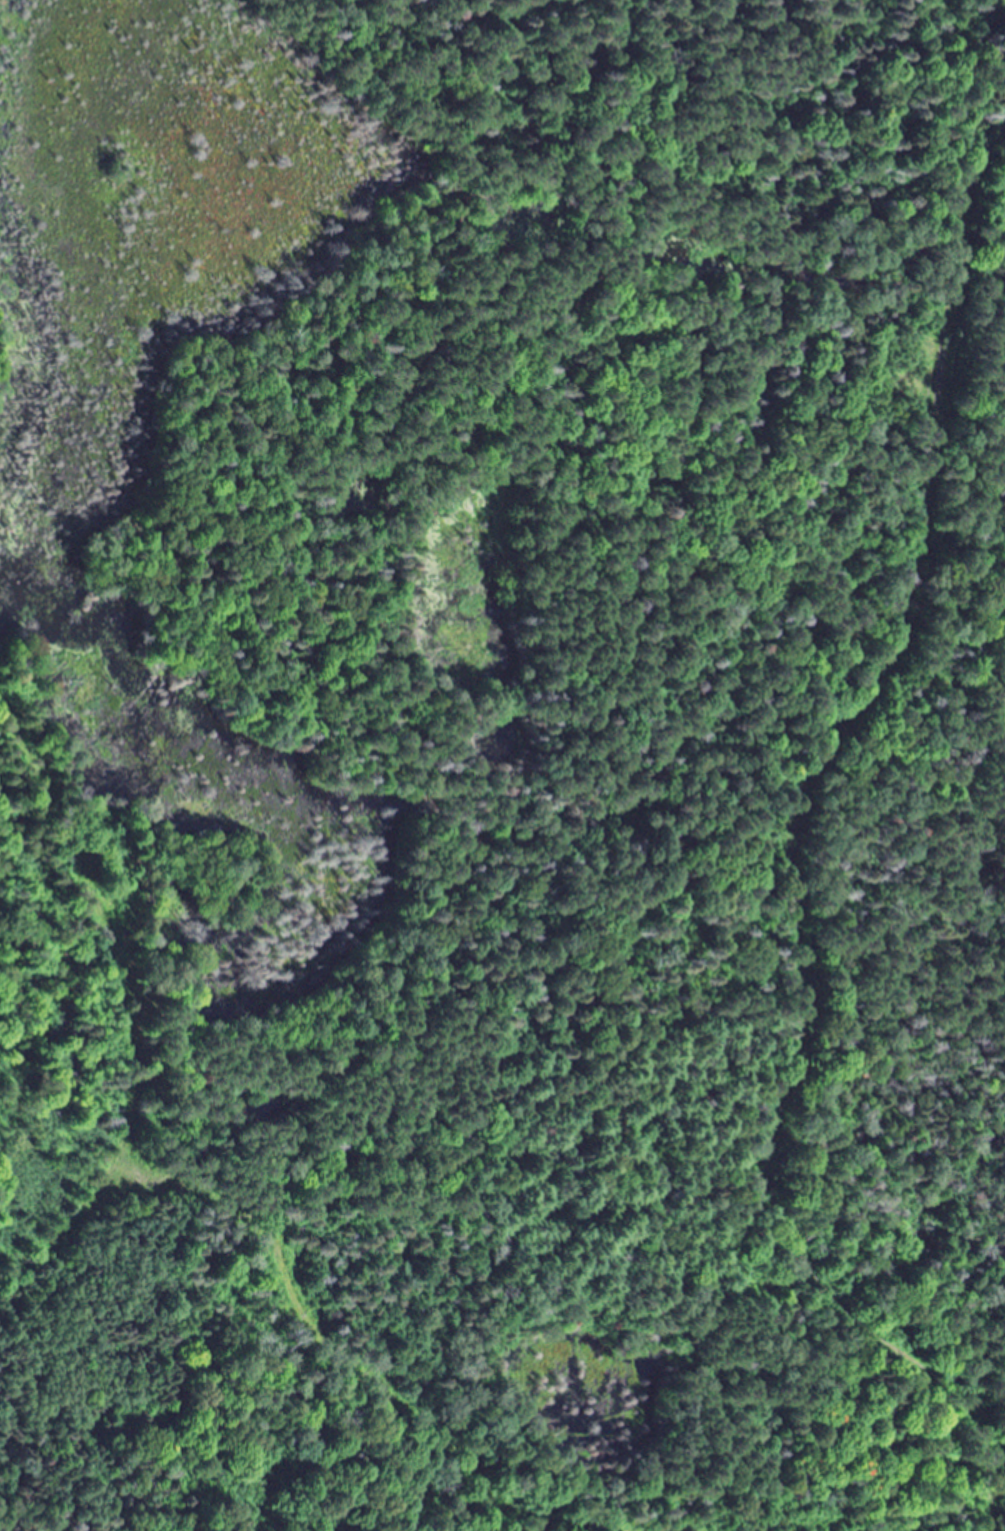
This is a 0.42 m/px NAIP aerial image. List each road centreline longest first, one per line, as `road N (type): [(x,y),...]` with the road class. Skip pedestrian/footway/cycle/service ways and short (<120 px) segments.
road 1 (track): [(1004,131),(976,174),(962,223),(917,604),(900,652),(825,740),(797,807),(792,870),(805,974),(803,1049),(770,1148),(766,1203),(854,1322),(944,1380),(982,1433),(997,1481),(984,1530)]

